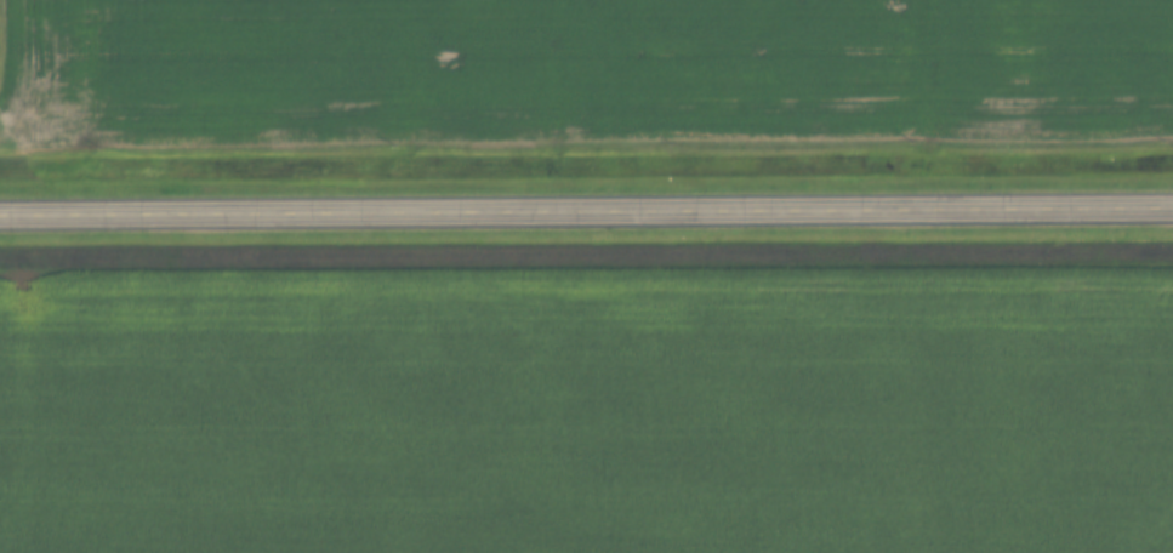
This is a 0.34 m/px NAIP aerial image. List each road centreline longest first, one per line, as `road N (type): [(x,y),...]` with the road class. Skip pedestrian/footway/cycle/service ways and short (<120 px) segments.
road 1 (secondary): [(1172,212),(0,219)]

